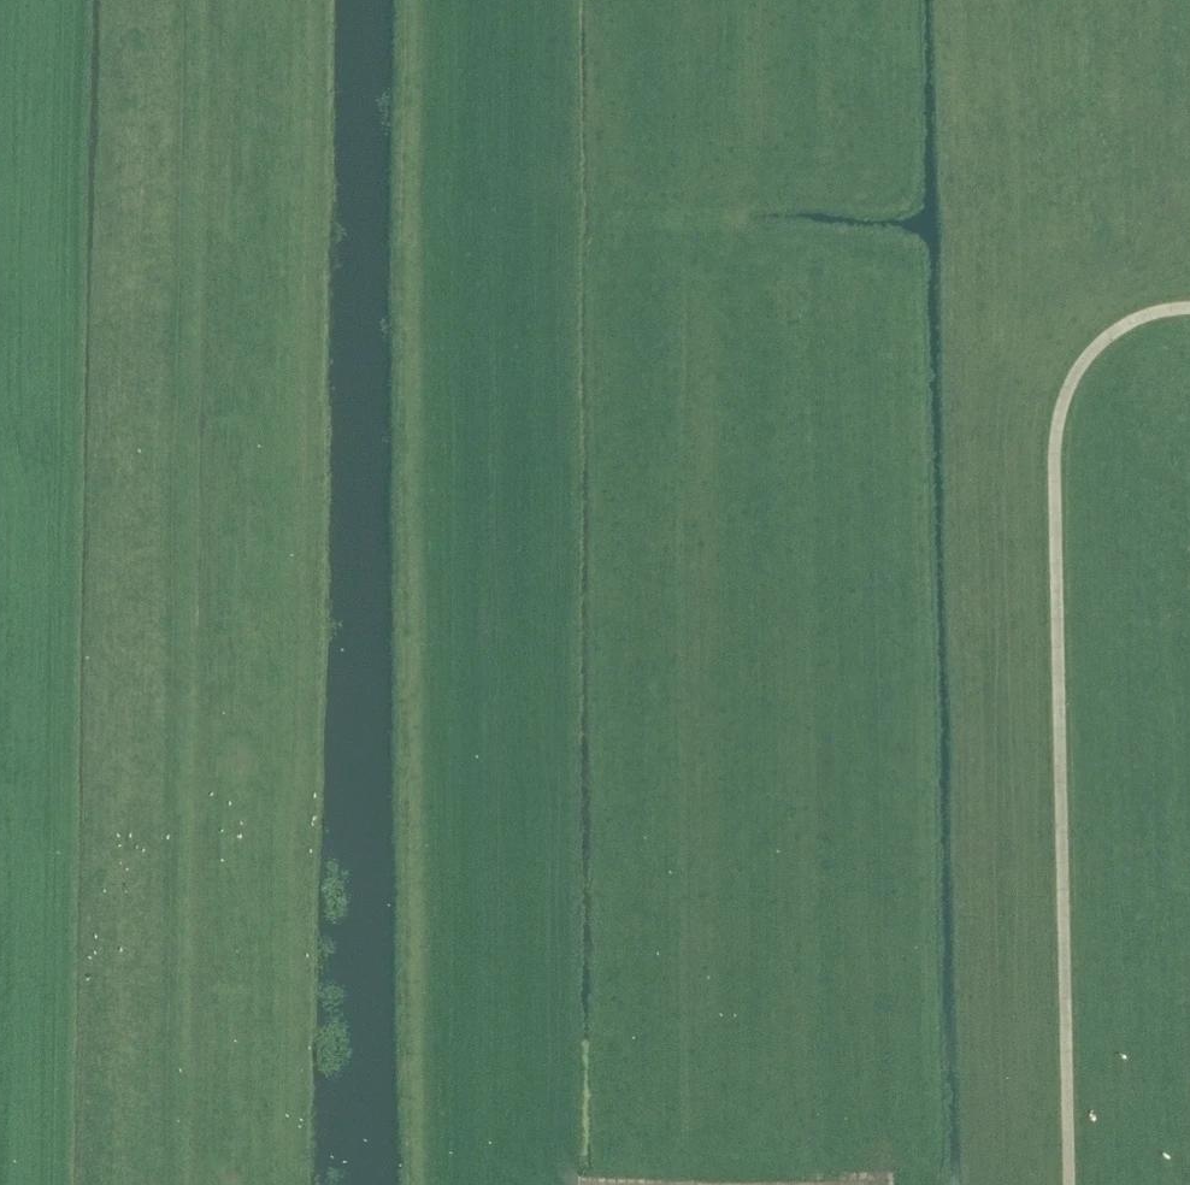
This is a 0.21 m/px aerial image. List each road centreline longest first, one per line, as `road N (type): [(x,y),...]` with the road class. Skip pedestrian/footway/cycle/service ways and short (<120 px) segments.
road 1 (track): [(1067,1184),(1052,458),(1063,405),(1102,343),(1135,320),(1189,307)]

